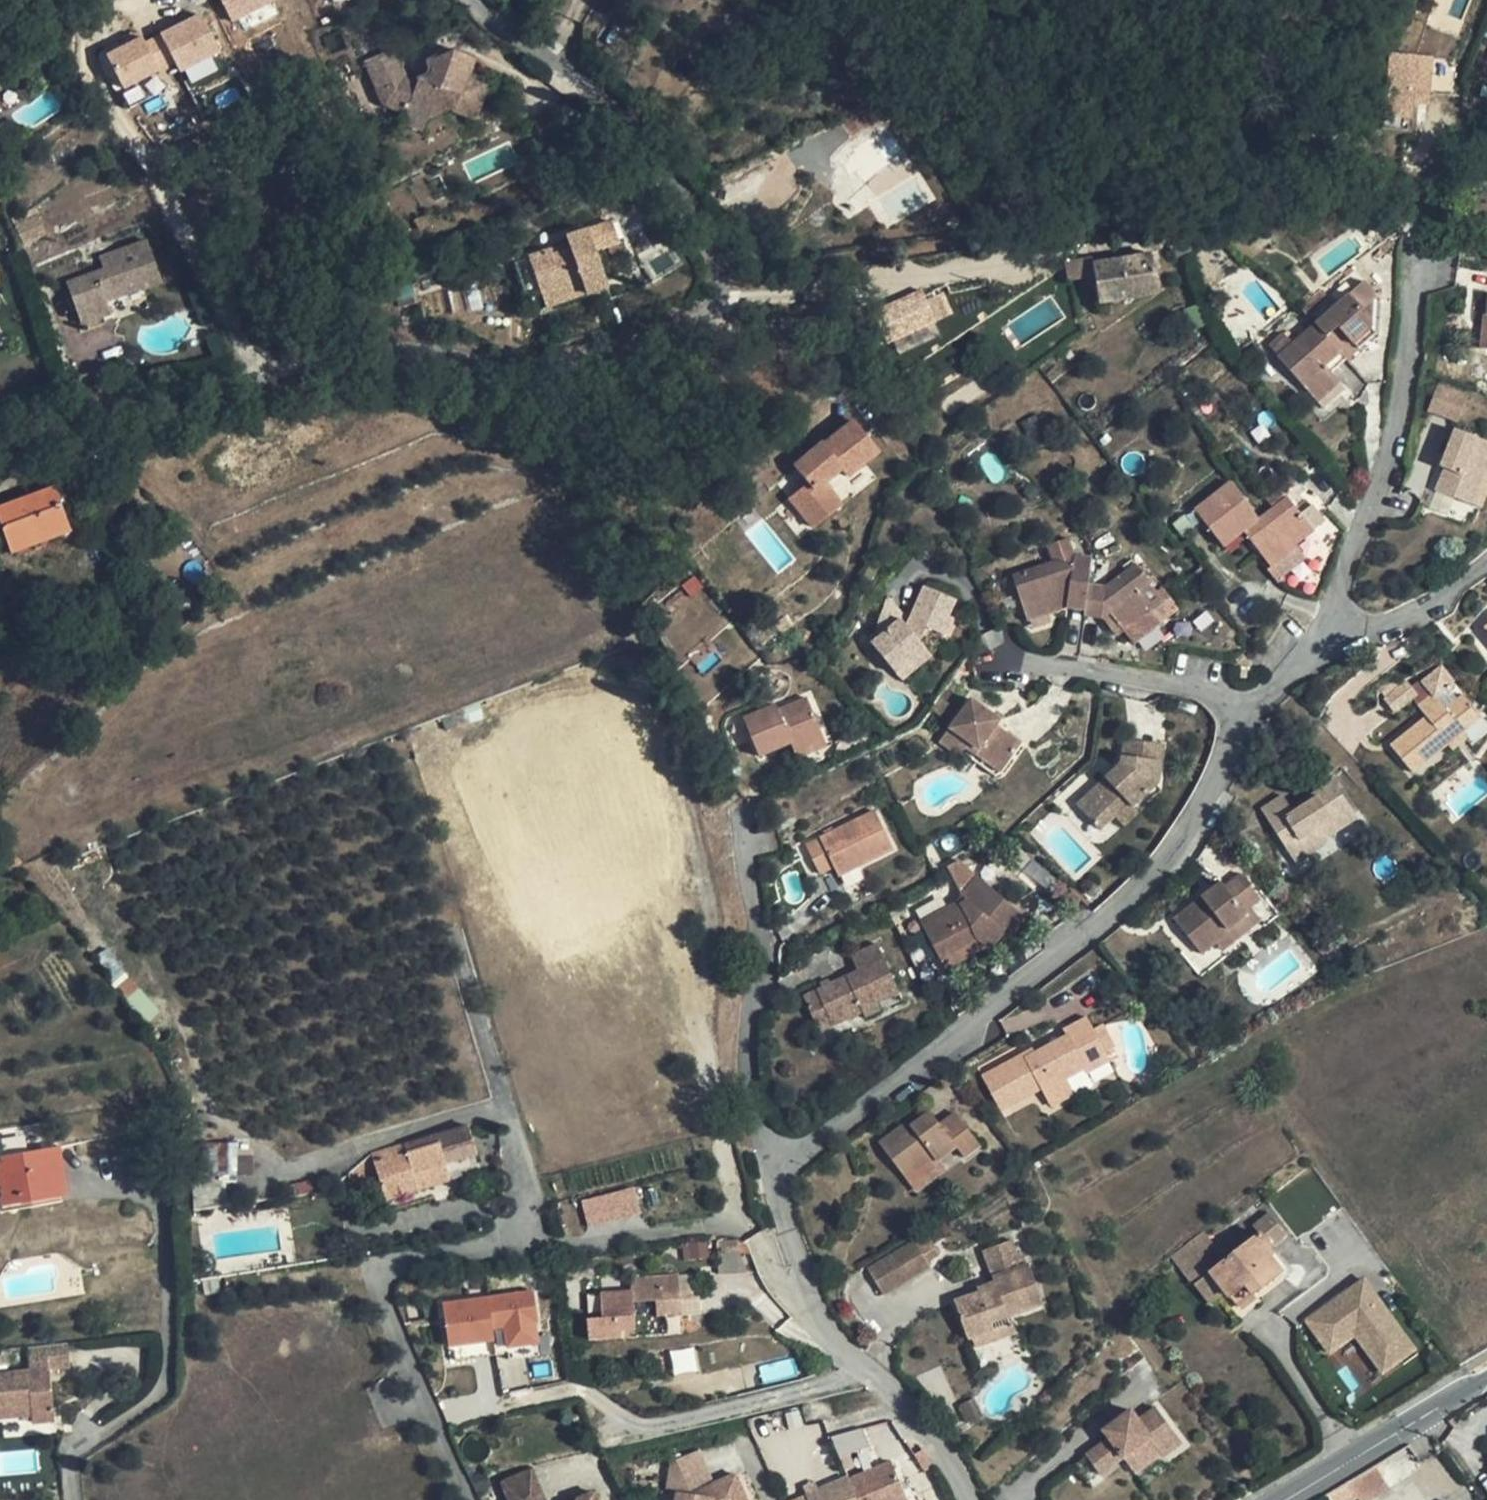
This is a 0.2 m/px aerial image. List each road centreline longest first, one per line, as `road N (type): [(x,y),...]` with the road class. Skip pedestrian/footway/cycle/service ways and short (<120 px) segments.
road 1 (residential): [(969,1499),(922,1425),(829,1330),(787,1229),(778,1163),(1178,857),(1259,706),(1329,643)]
road 2 (residential): [(718,284),(706,307),(611,345),(528,365),(473,358),(432,342),(368,338),(230,385),(79,411),(0,443)]
road 3 (residential): [(1329,643),(1334,595),(1381,490),(1406,369),(1409,209)]
road 4 (residential): [(718,284),(664,160),(577,75),(478,0)]
road 5 (residential): [(1279,1499),(1486,1375)]
road 6 (residential): [(1329,643),(1409,612),(1486,562)]

